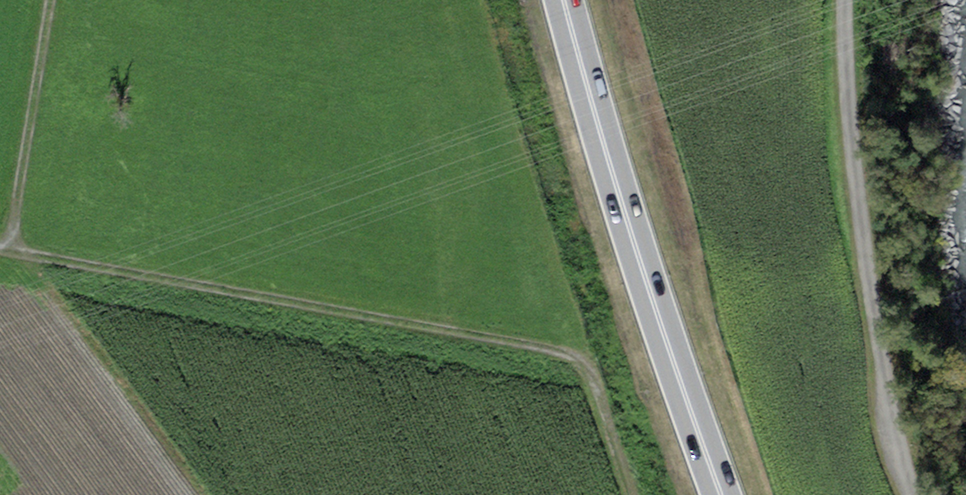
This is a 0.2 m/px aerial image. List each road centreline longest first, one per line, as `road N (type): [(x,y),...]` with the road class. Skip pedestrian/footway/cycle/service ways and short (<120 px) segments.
road 1 (track): [(633,494),(570,356),(10,242)]
road 2 (trunk): [(564,0),(640,262),(721,494)]
road 3 (unclassified): [(915,494),(895,431),(872,299),(846,0)]
road 4 (track): [(0,240),(10,242),(52,0)]

